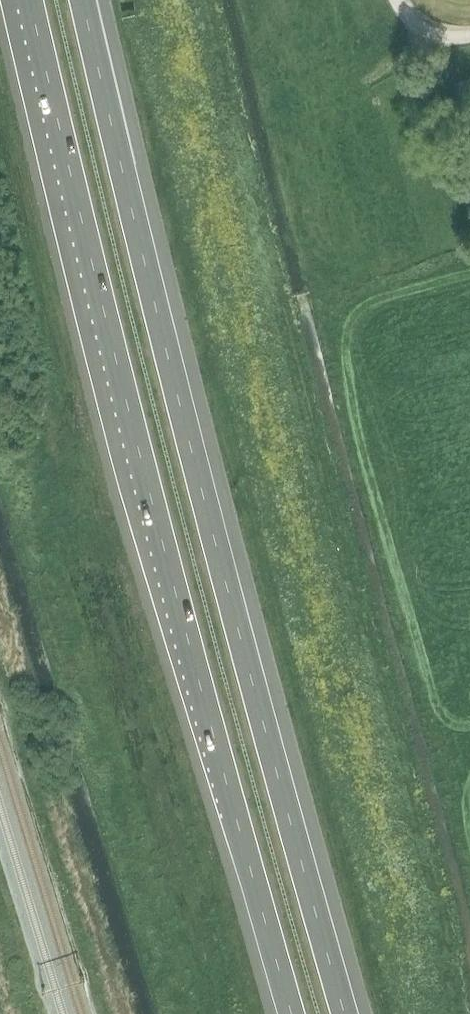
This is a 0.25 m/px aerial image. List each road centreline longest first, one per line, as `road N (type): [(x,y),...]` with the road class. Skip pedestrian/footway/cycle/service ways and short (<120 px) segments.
road 1 (motorway): [(34,0),(156,509),(297,1013)]
road 2 (motorway): [(349,1013),(215,528),(87,0)]

